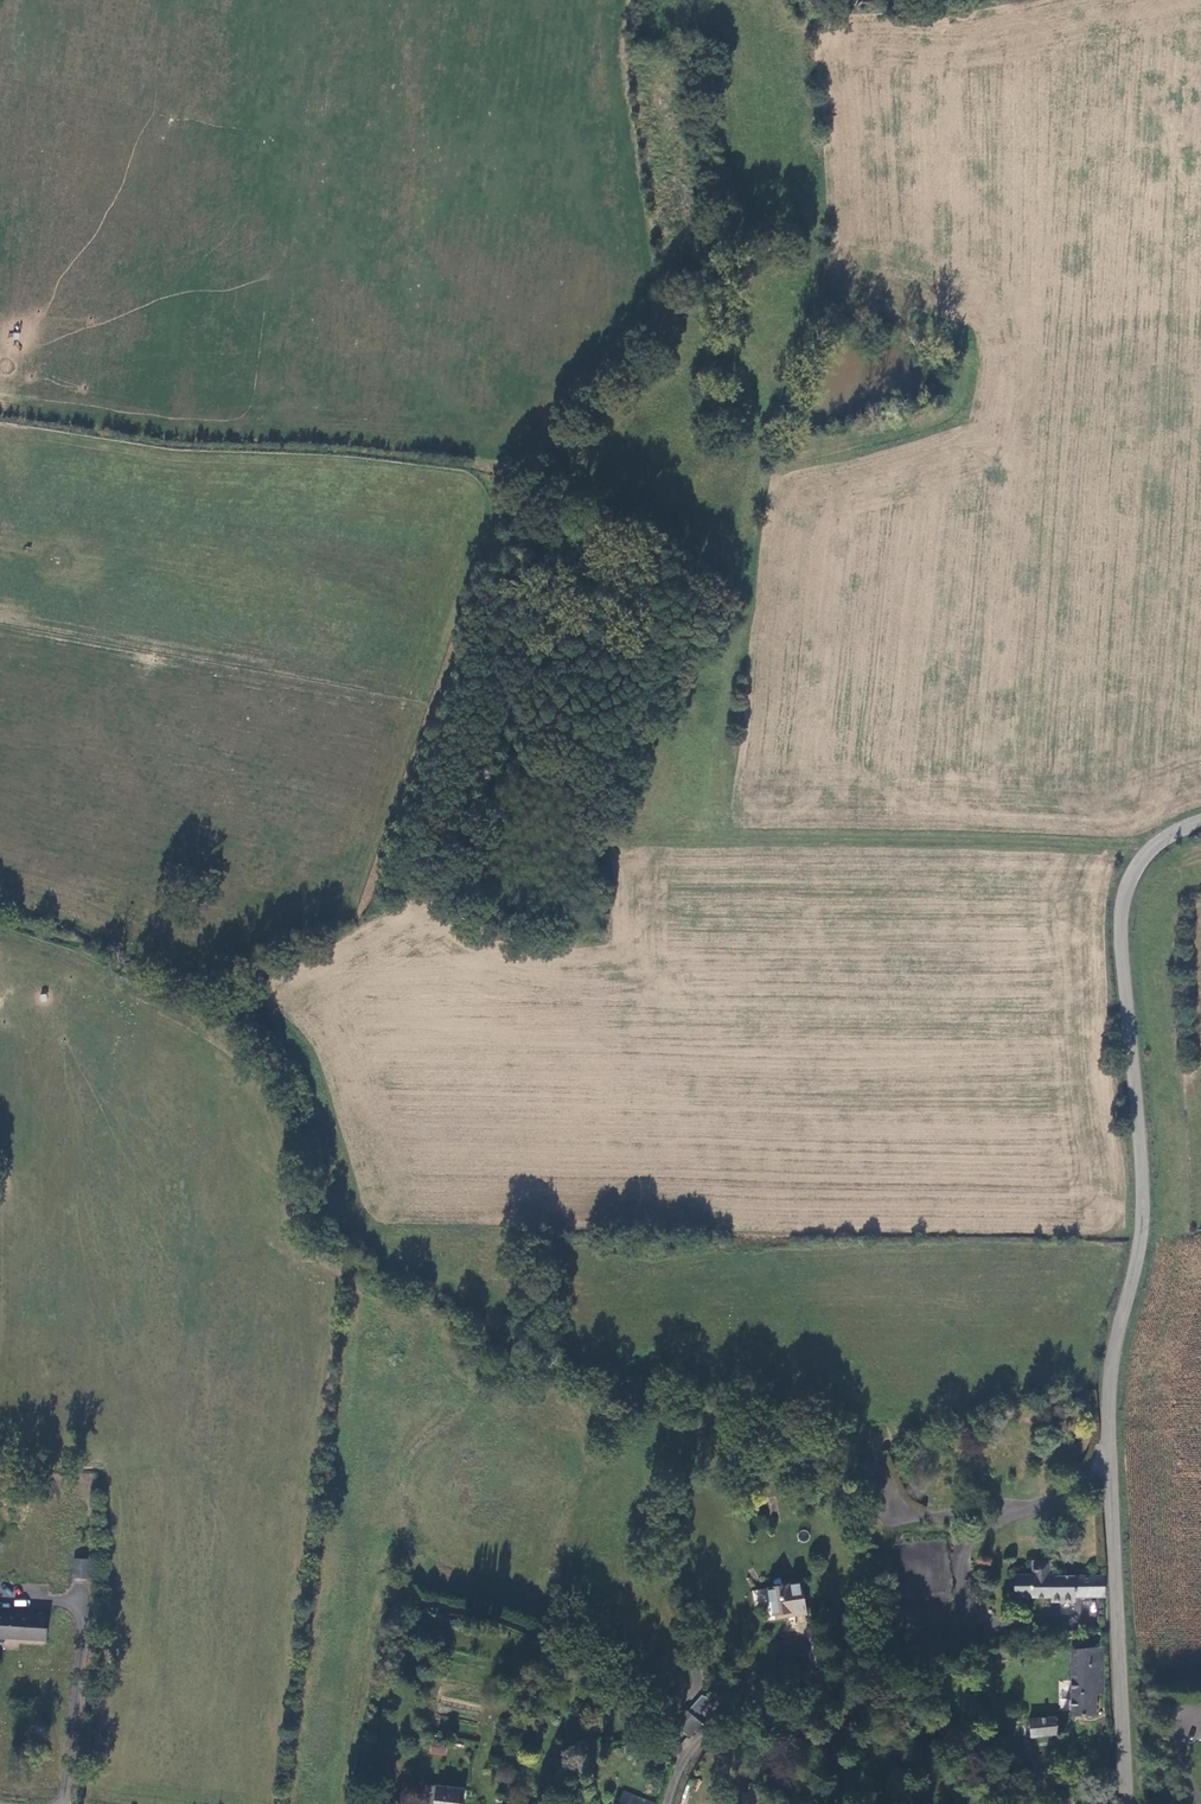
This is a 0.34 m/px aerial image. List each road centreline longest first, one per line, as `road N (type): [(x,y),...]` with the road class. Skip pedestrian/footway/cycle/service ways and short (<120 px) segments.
road 1 (tertiary): [(1200,819),(1156,843),(1121,899),(1142,1229),(1107,1388),(1127,1803)]

